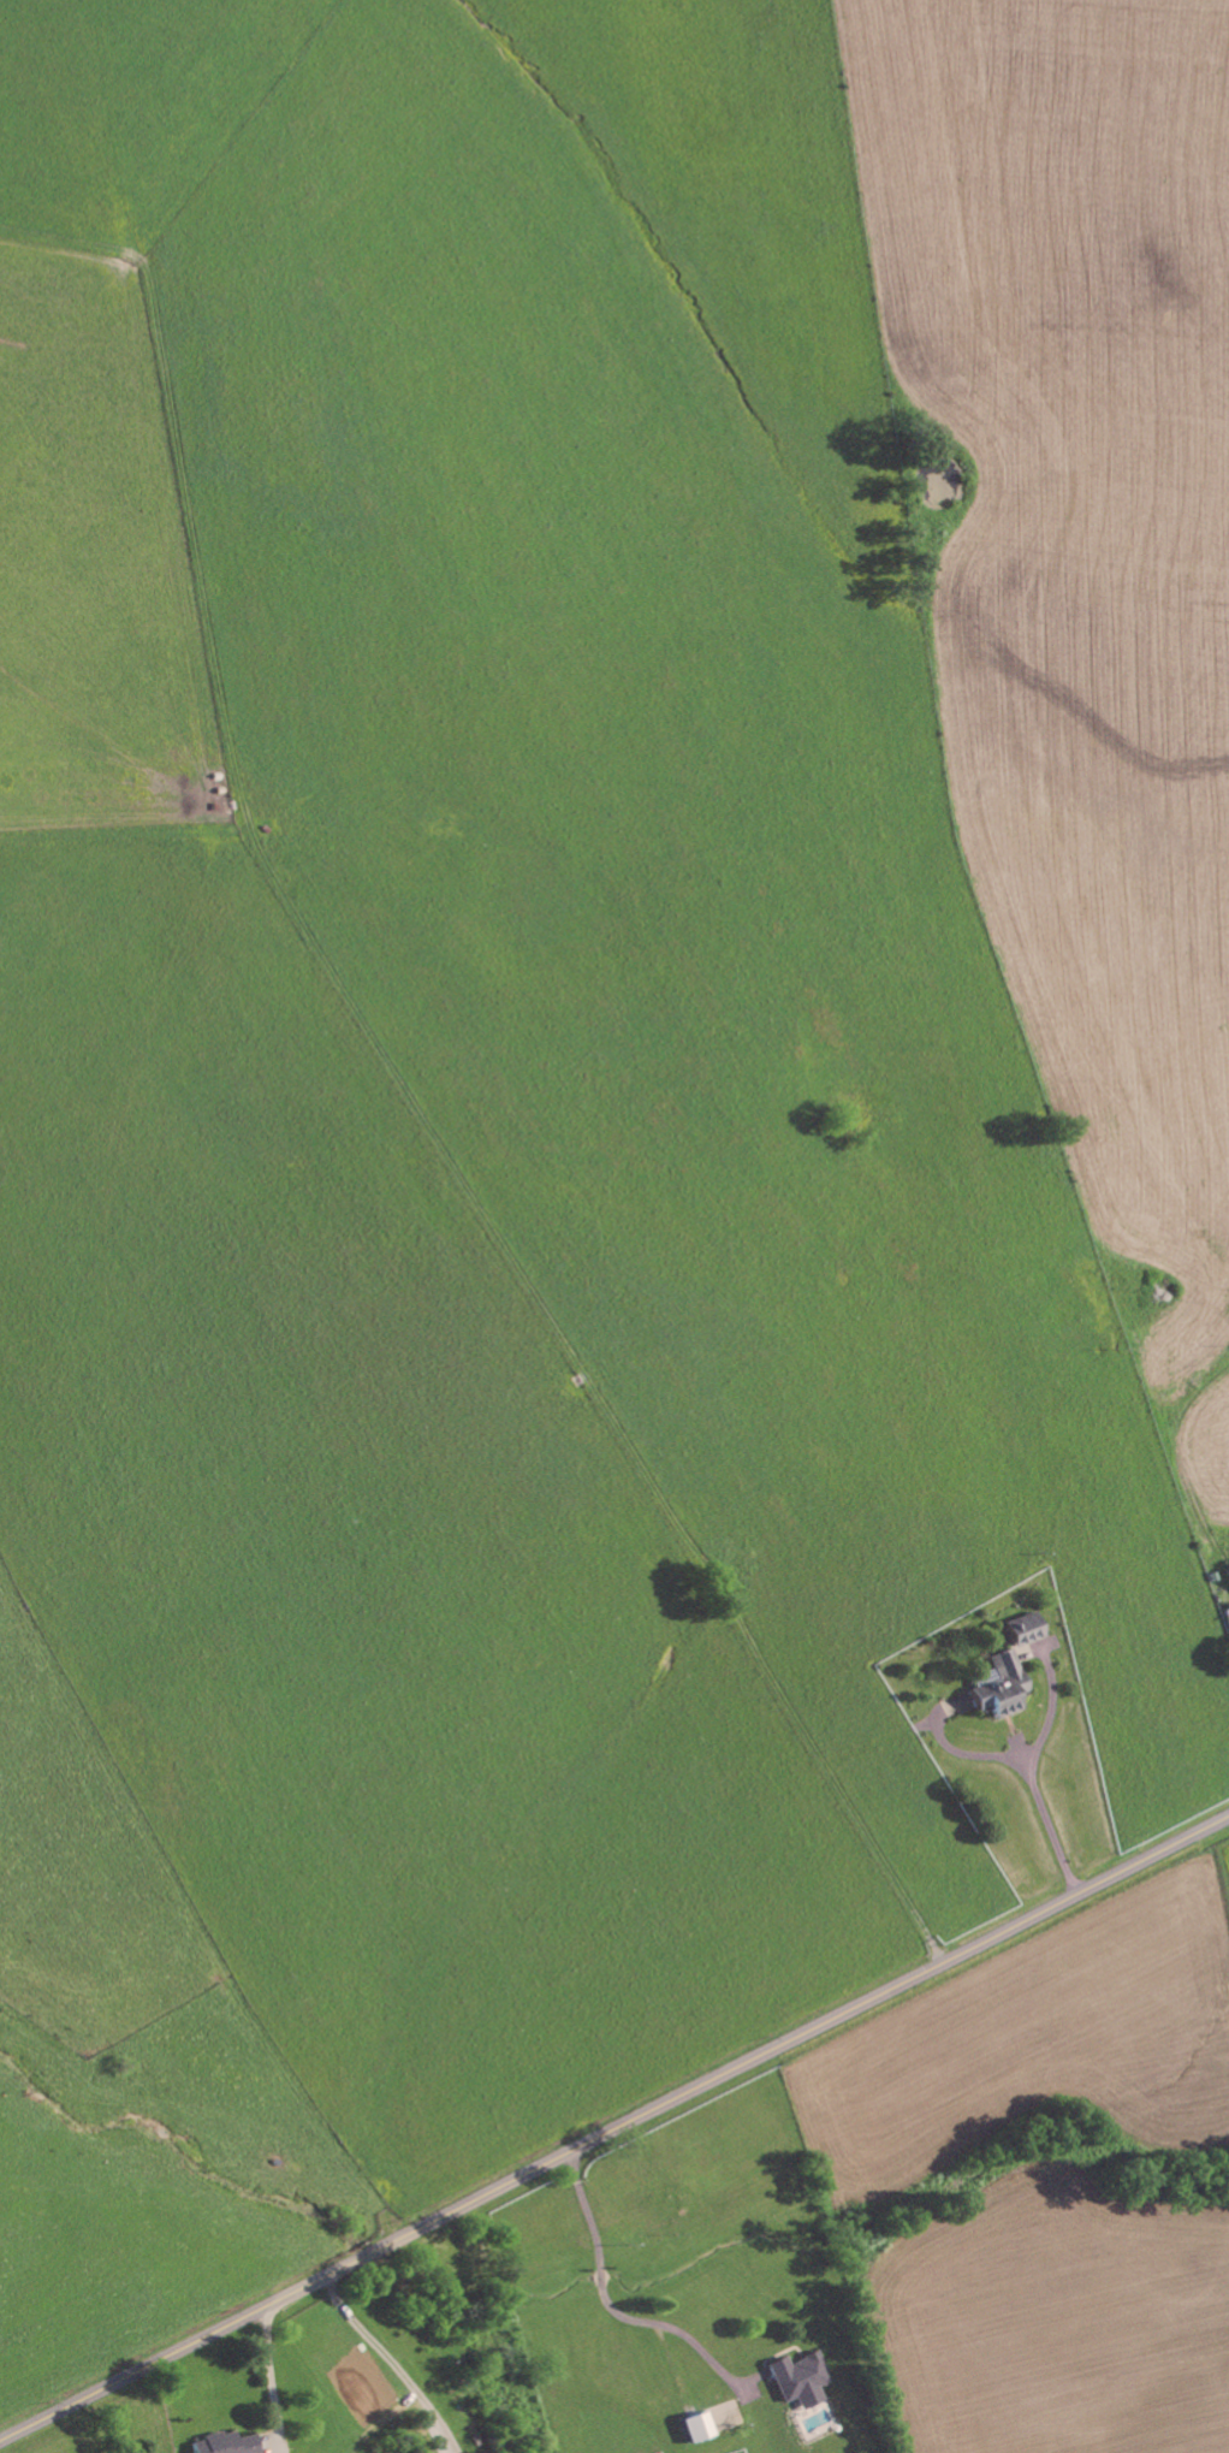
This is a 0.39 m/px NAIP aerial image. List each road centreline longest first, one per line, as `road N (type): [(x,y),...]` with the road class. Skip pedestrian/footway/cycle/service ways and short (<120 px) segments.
road 1 (secondary): [(1228,1813),(0,2438)]

